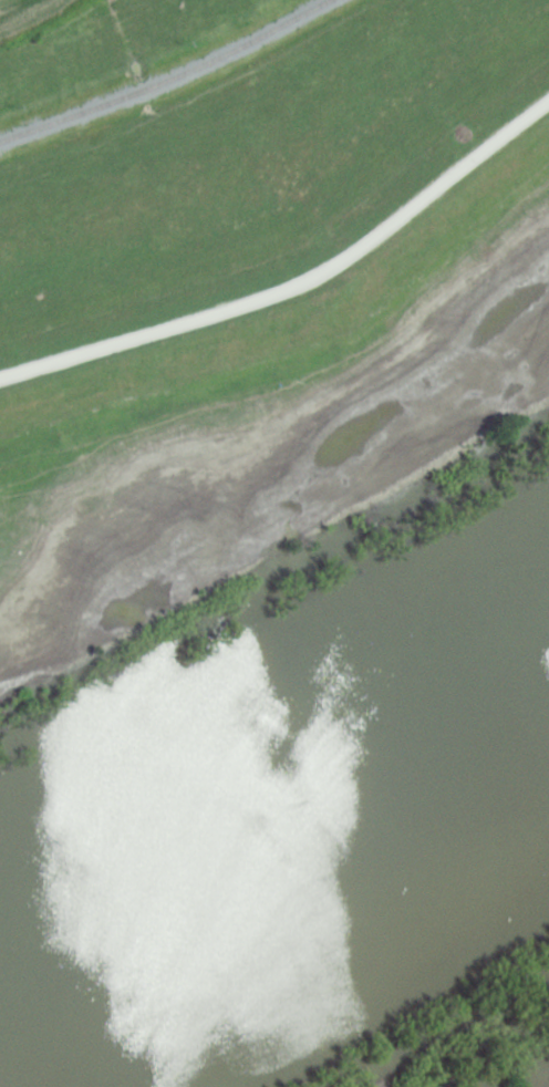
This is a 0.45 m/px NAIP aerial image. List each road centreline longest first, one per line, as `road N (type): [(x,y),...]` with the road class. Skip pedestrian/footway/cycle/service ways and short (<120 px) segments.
road 1 (residential): [(0,365),(281,291),(372,234),(548,74)]

